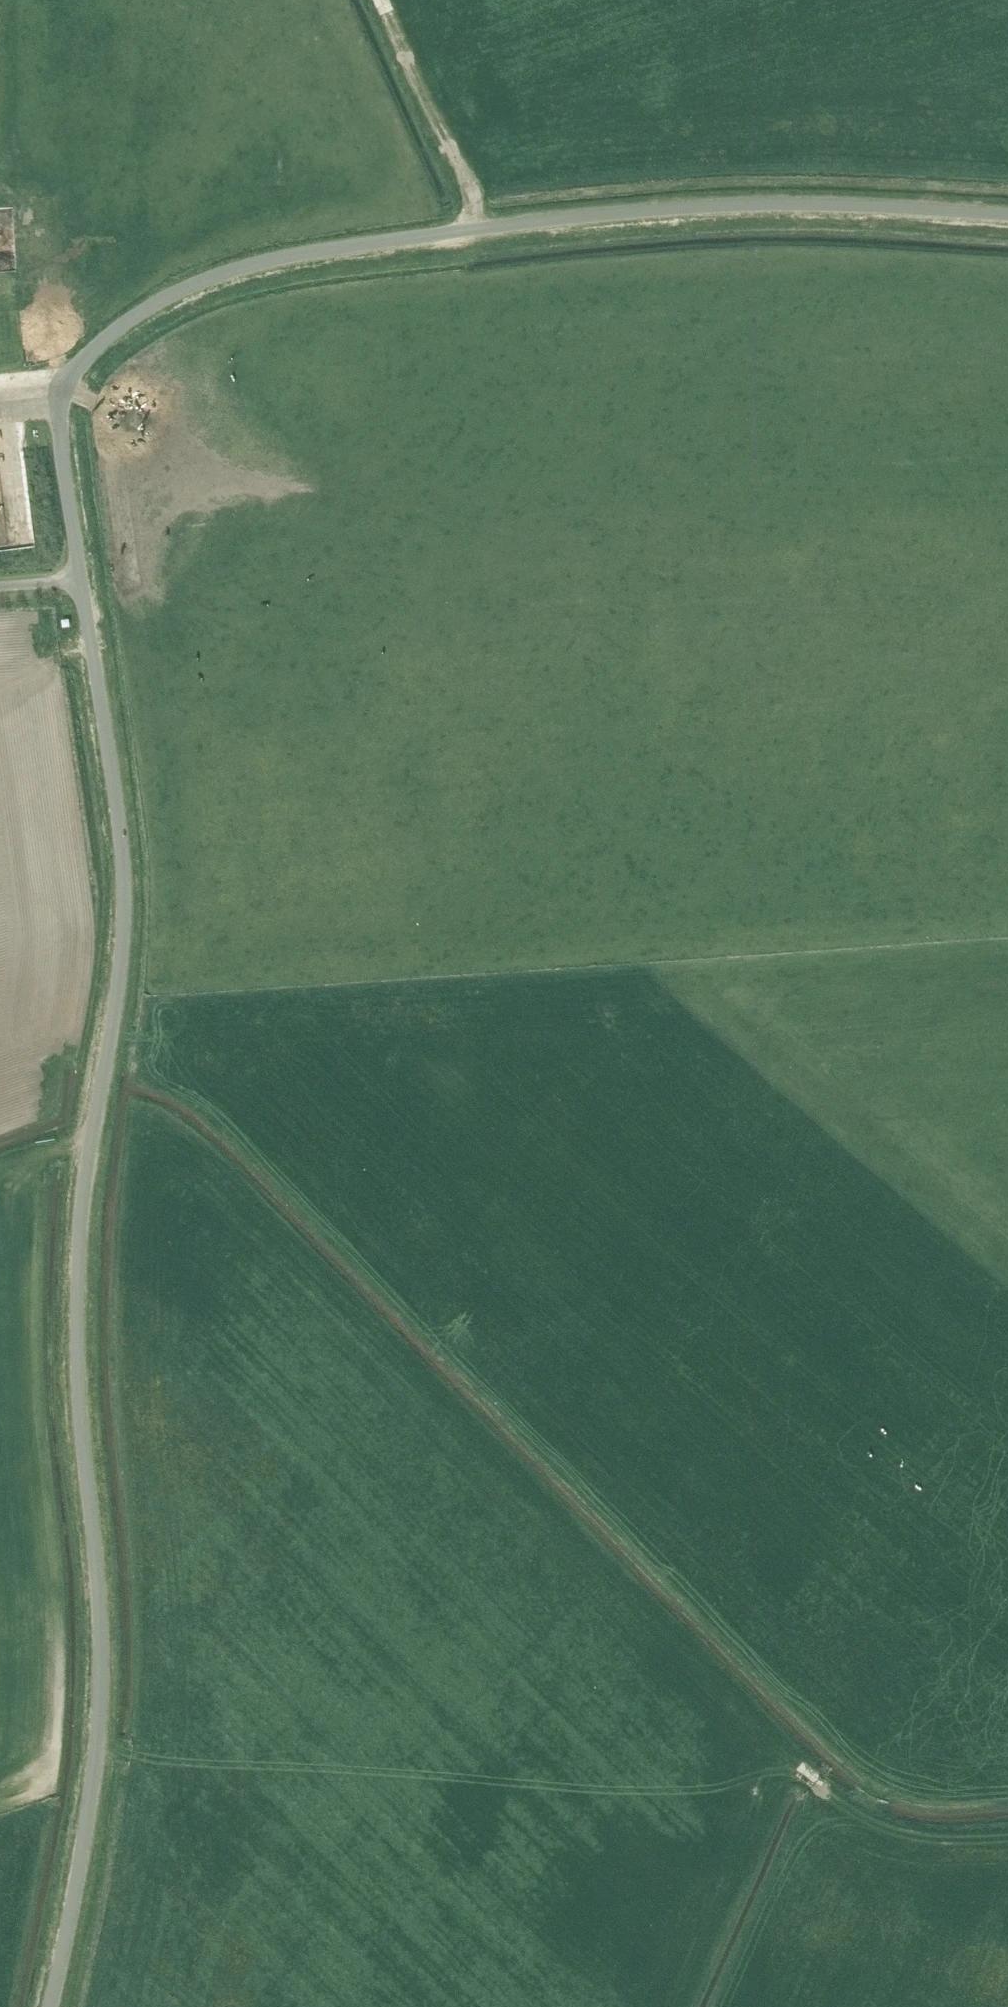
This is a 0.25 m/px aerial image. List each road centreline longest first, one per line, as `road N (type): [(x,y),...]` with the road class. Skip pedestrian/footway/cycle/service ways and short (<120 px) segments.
road 1 (unclassified): [(50,2006),(90,1809),(100,1619),(73,1313),(124,947),(118,812),(58,388),(133,317),(202,283),(285,257),(481,228),(744,205),(1007,216)]

